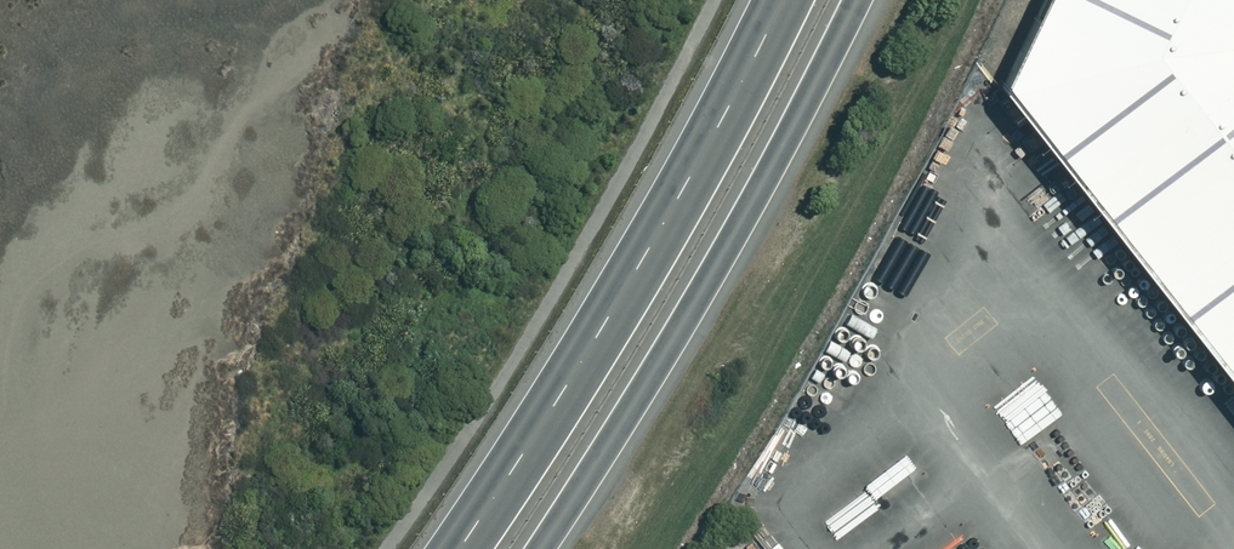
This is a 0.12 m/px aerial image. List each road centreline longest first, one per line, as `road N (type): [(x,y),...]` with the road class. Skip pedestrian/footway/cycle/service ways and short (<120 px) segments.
road 1 (trunk): [(450,548),(541,416),(774,0)]
road 2 (trunk): [(853,0),(668,342),(537,548)]

